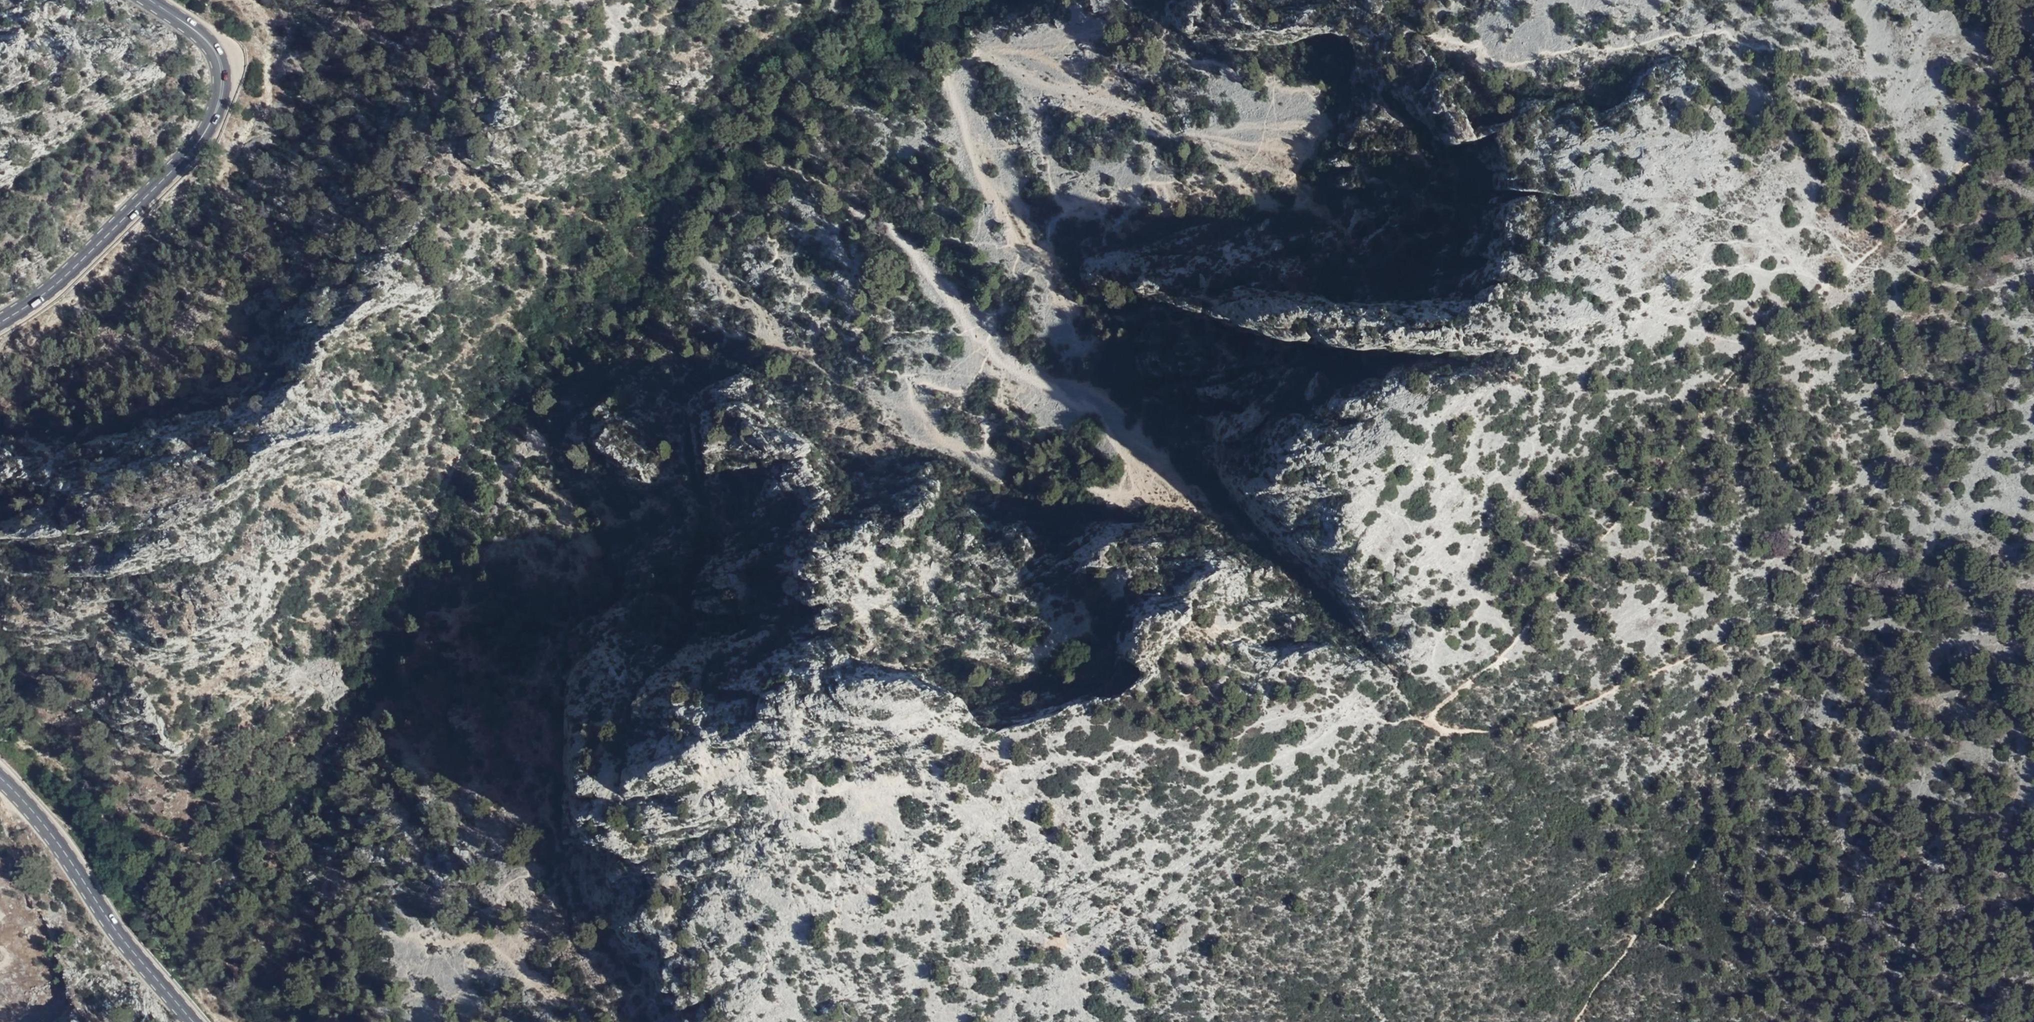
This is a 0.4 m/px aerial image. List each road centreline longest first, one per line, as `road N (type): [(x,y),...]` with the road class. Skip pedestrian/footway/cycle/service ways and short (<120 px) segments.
road 1 (primary): [(152,0),(193,27),(220,59),(223,82),(210,125),(64,276),(0,321)]
road 2 (primary): [(0,777),(194,1021)]

